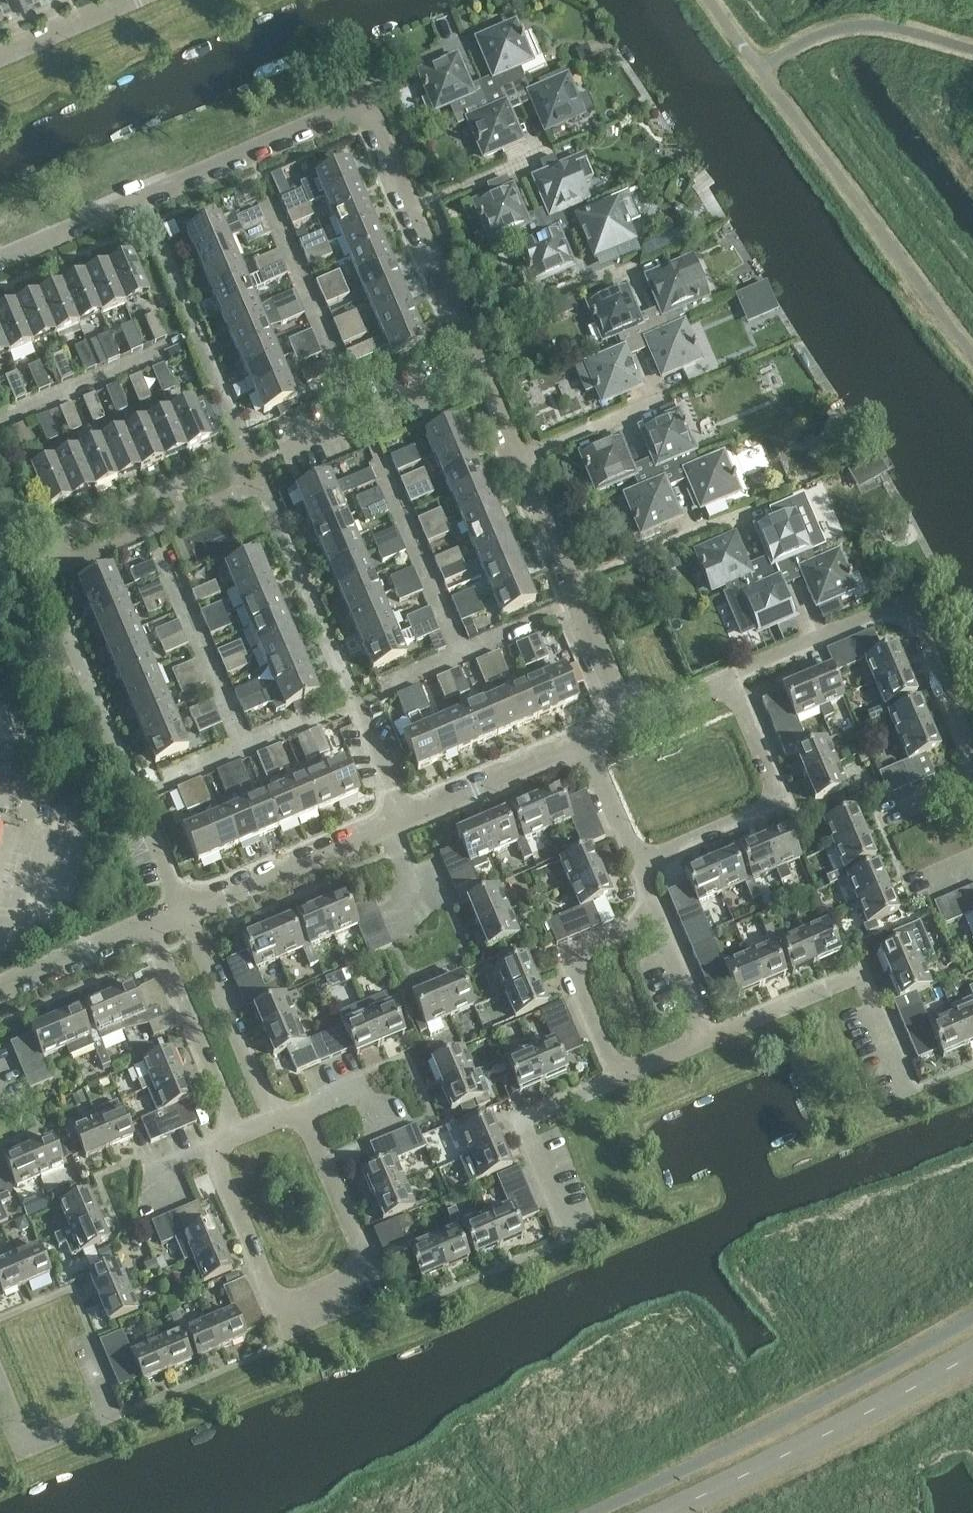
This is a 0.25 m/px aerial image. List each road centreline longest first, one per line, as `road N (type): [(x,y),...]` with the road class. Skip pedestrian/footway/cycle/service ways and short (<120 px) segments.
road 1 (residential): [(0,260),(369,107),(414,207)]
road 2 (residential): [(46,574),(230,494),(232,473),(217,470),(35,549)]
road 3 (residential): [(972,780),(905,625),(877,612),(735,677)]
road 4 (unclassified): [(662,1512),(972,1353)]
road 5 (residential): [(641,865),(787,800),(735,677)]
road 6 (residential): [(461,652),(362,417)]
road 7 (residential): [(713,1040),(841,989),(868,1006),(896,1076)]
road 8 (residential): [(134,795),(46,574)]
road 9 (residential): [(271,1120),(180,909)]
road 10 (residential): [(362,417),(271,207)]
road 11 (residential): [(620,1084),(575,976),(587,948),(660,913)]
road 12 (residential): [(146,924),(235,1134)]
road 13 (residential): [(571,1238),(526,1124),(620,1084)]
road 14 (residential): [(180,909),(387,825)]
road 15 (residential): [(246,748),(163,550)]
road 16 (residential): [(404,818),(585,743)]
road 17 (residential): [(579,600),(590,578),(739,514)]
road 18 (residential): [(296,1307),(272,1289),(220,1144)]
road 19 (residential): [(0,422),(167,350)]
road 20 (residential): [(370,1274),(312,1132),(297,1115)]
road 21 (residential): [(473,344),(629,280)]
road 22 (residential): [(0,990),(146,924)]
road 23 (residential): [(524,460),(666,399)]
road 24 (residential): [(579,600),(524,460)]
road 25 (residential): [(114,1416),(36,1448),(14,1428),(0,1395)]
road 26 (residential): [(473,344),(414,207)]
road 27 (residential): [(0,57),(134,0)]
road 28 (residential): [(414,207),(545,151)]
road 29 (residential): [(660,913),(713,1040)]
road 30 (residential): [(641,865),(585,743)]
road 31 (residential): [(629,722),(579,600)]
road 32 (residential): [(362,417),(482,367)]
road 33 (residential): [(461,652),(579,600)]
road 34 (residential): [(404,818),(355,703)]
road 35 (residential): [(180,909),(134,795)]
road 36 (residential): [(134,795),(246,748)]

